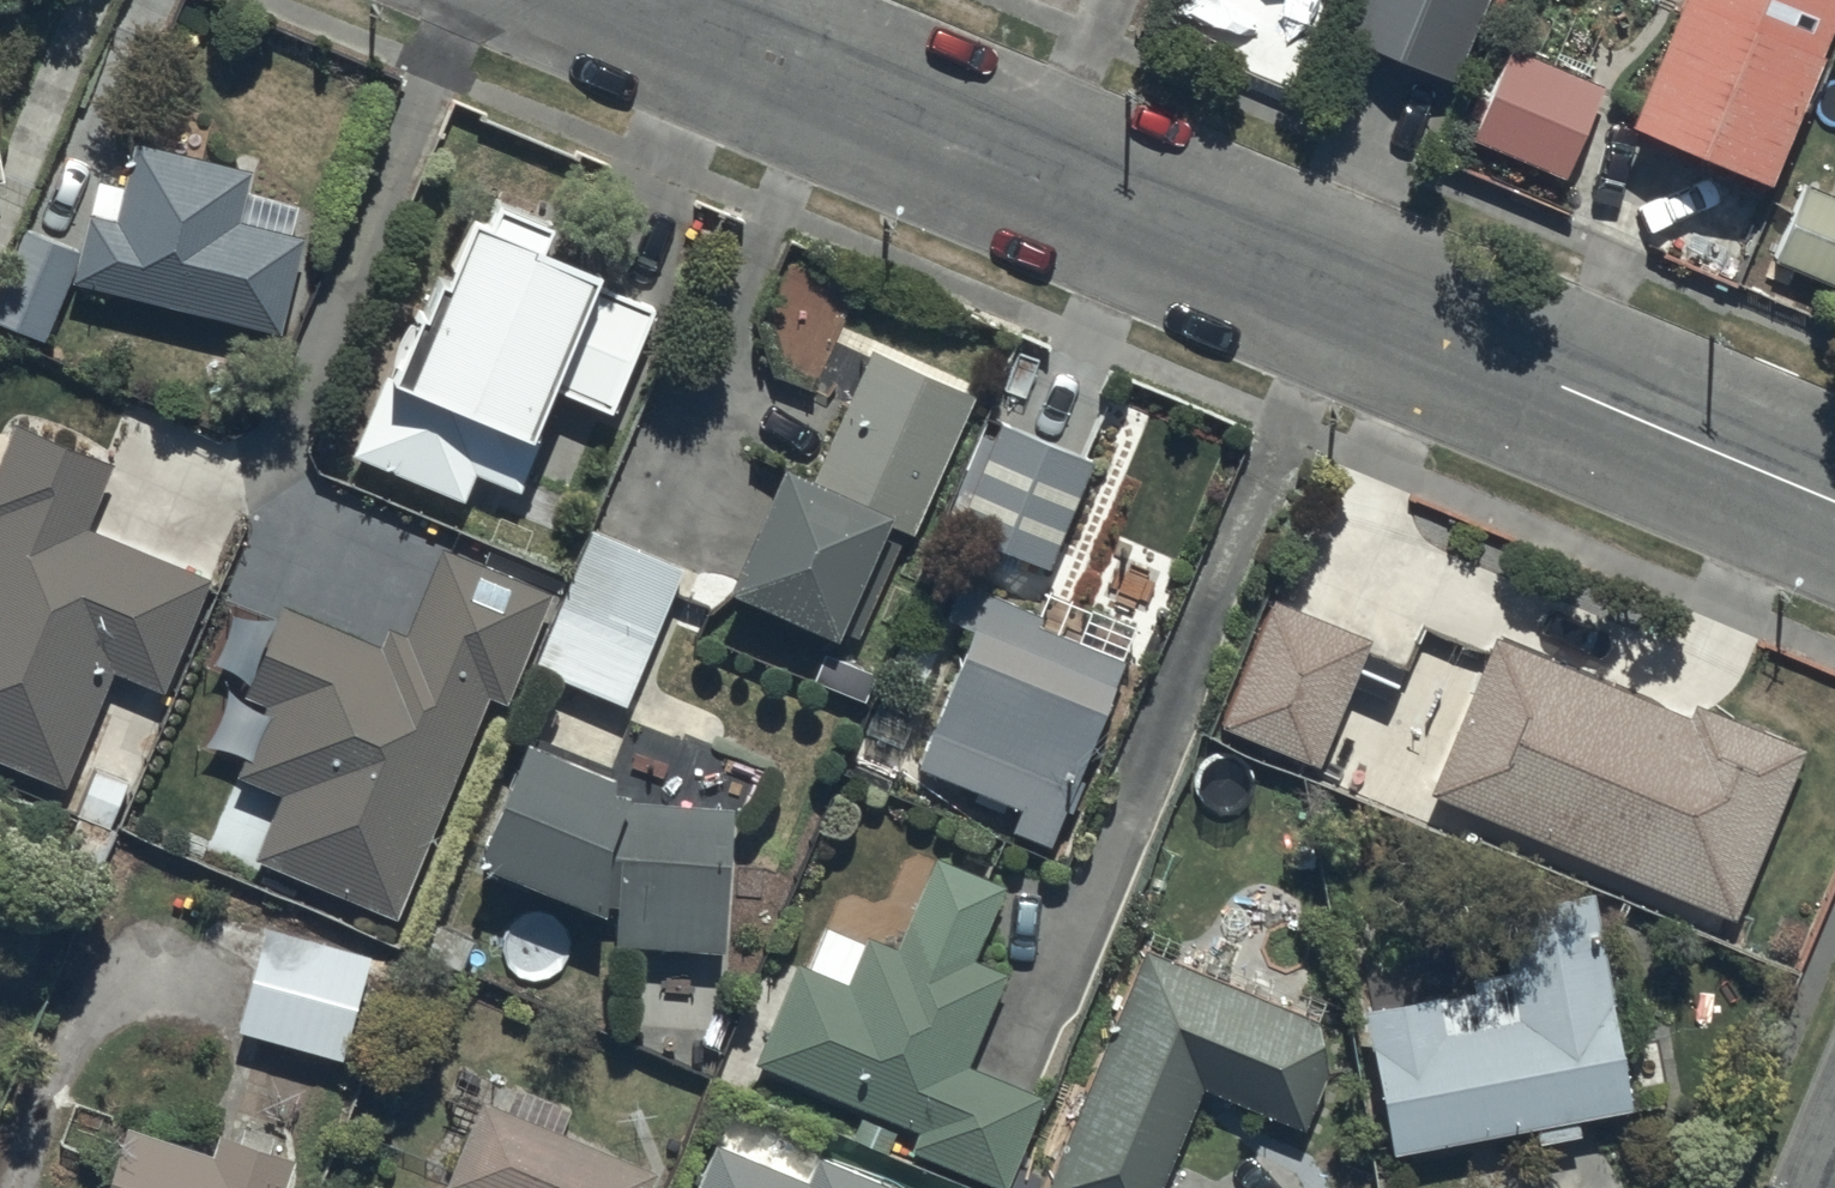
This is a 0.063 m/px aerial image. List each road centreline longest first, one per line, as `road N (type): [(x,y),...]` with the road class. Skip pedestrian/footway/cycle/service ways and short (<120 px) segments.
road 1 (residential): [(611,0),(1834,510)]

